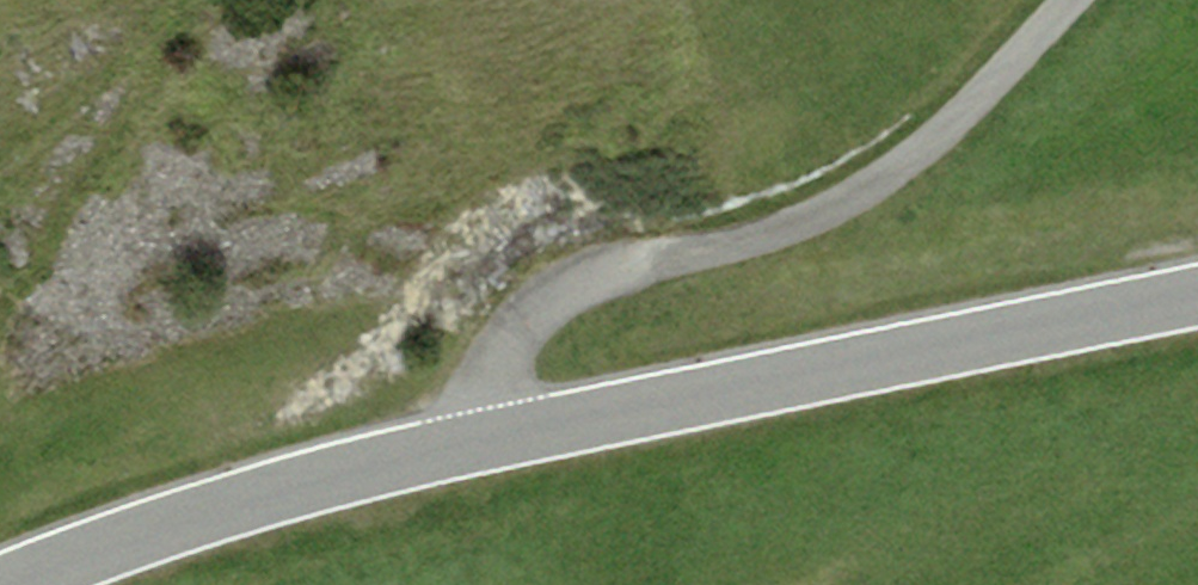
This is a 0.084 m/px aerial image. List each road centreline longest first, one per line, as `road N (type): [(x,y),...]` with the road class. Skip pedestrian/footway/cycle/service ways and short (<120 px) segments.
road 1 (unclassified): [(1197,293),(322,476),(7,584)]
road 2 (track): [(491,439),(498,366),(523,317),(564,286),(630,263),(753,238),(835,206),(903,167),(1076,0)]

